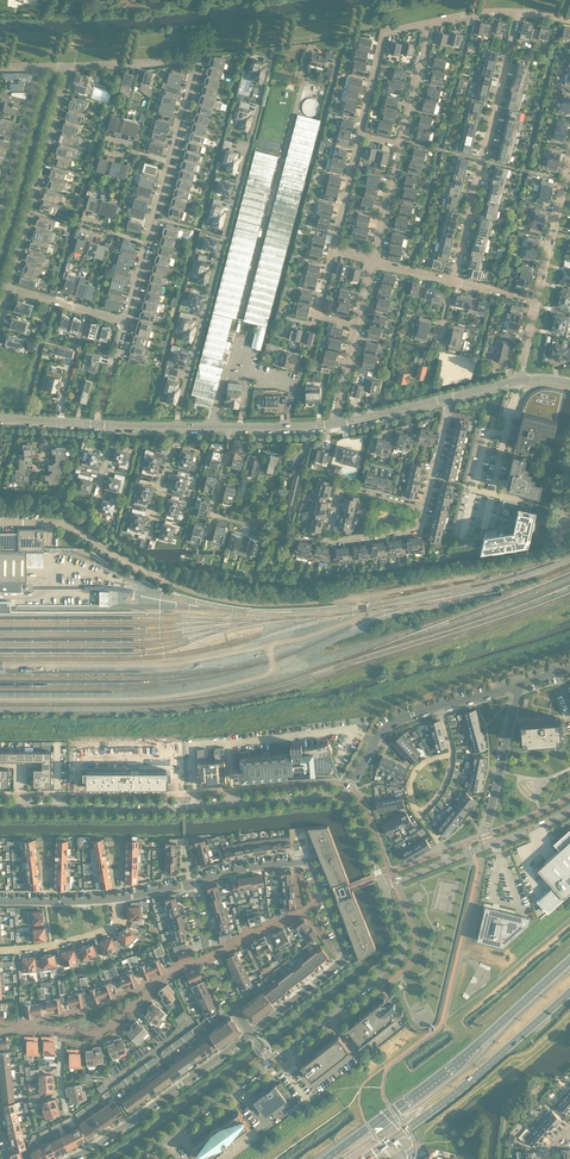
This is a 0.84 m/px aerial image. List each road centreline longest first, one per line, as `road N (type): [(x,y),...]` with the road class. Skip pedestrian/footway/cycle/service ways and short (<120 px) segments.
road 1 (tertiary): [(0,808),(344,799)]
road 2 (residential): [(176,427),(259,107)]
road 3 (residential): [(453,281),(519,11)]
road 4 (trunk): [(569,960),(385,1115)]
road 5 (tertiary): [(383,886),(402,933),(400,955),(272,1059)]
road 6 (residential): [(8,287),(69,66)]
road 7 (trunk): [(400,1134),(569,993)]
road 8 (residential): [(251,1033),(70,1158)]
road 9 (residential): [(324,898),(345,958),(251,1033)]
road 10 (tertiary): [(272,1059),(137,1158)]
road 11 (residential): [(516,685),(489,845)]
road 12 (residential): [(189,884),(303,862),(324,898)]
road 13 (residential): [(0,217),(43,66)]
road 14 (residential): [(359,135),(384,33),(429,22)]
road 15 (residential): [(25,1024),(90,1034),(155,984)]
road 16 (residential): [(118,899),(117,923),(107,931),(0,950)]
road 17 (residential): [(426,506),(341,487),(329,541)]
road 18 (residential): [(344,799),(388,727),(442,707)]
road 19 (residential): [(537,301),(569,165)]
road 20 (residential): [(155,984),(25,1024)]
road 21 (residential): [(210,958),(324,898)]
road 22 (residential): [(69,66),(196,59)]
road 23 (residential): [(400,145),(429,22)]
road 24 (residential): [(126,321),(8,287)]
road 25 (residential): [(372,261),(400,145)]

